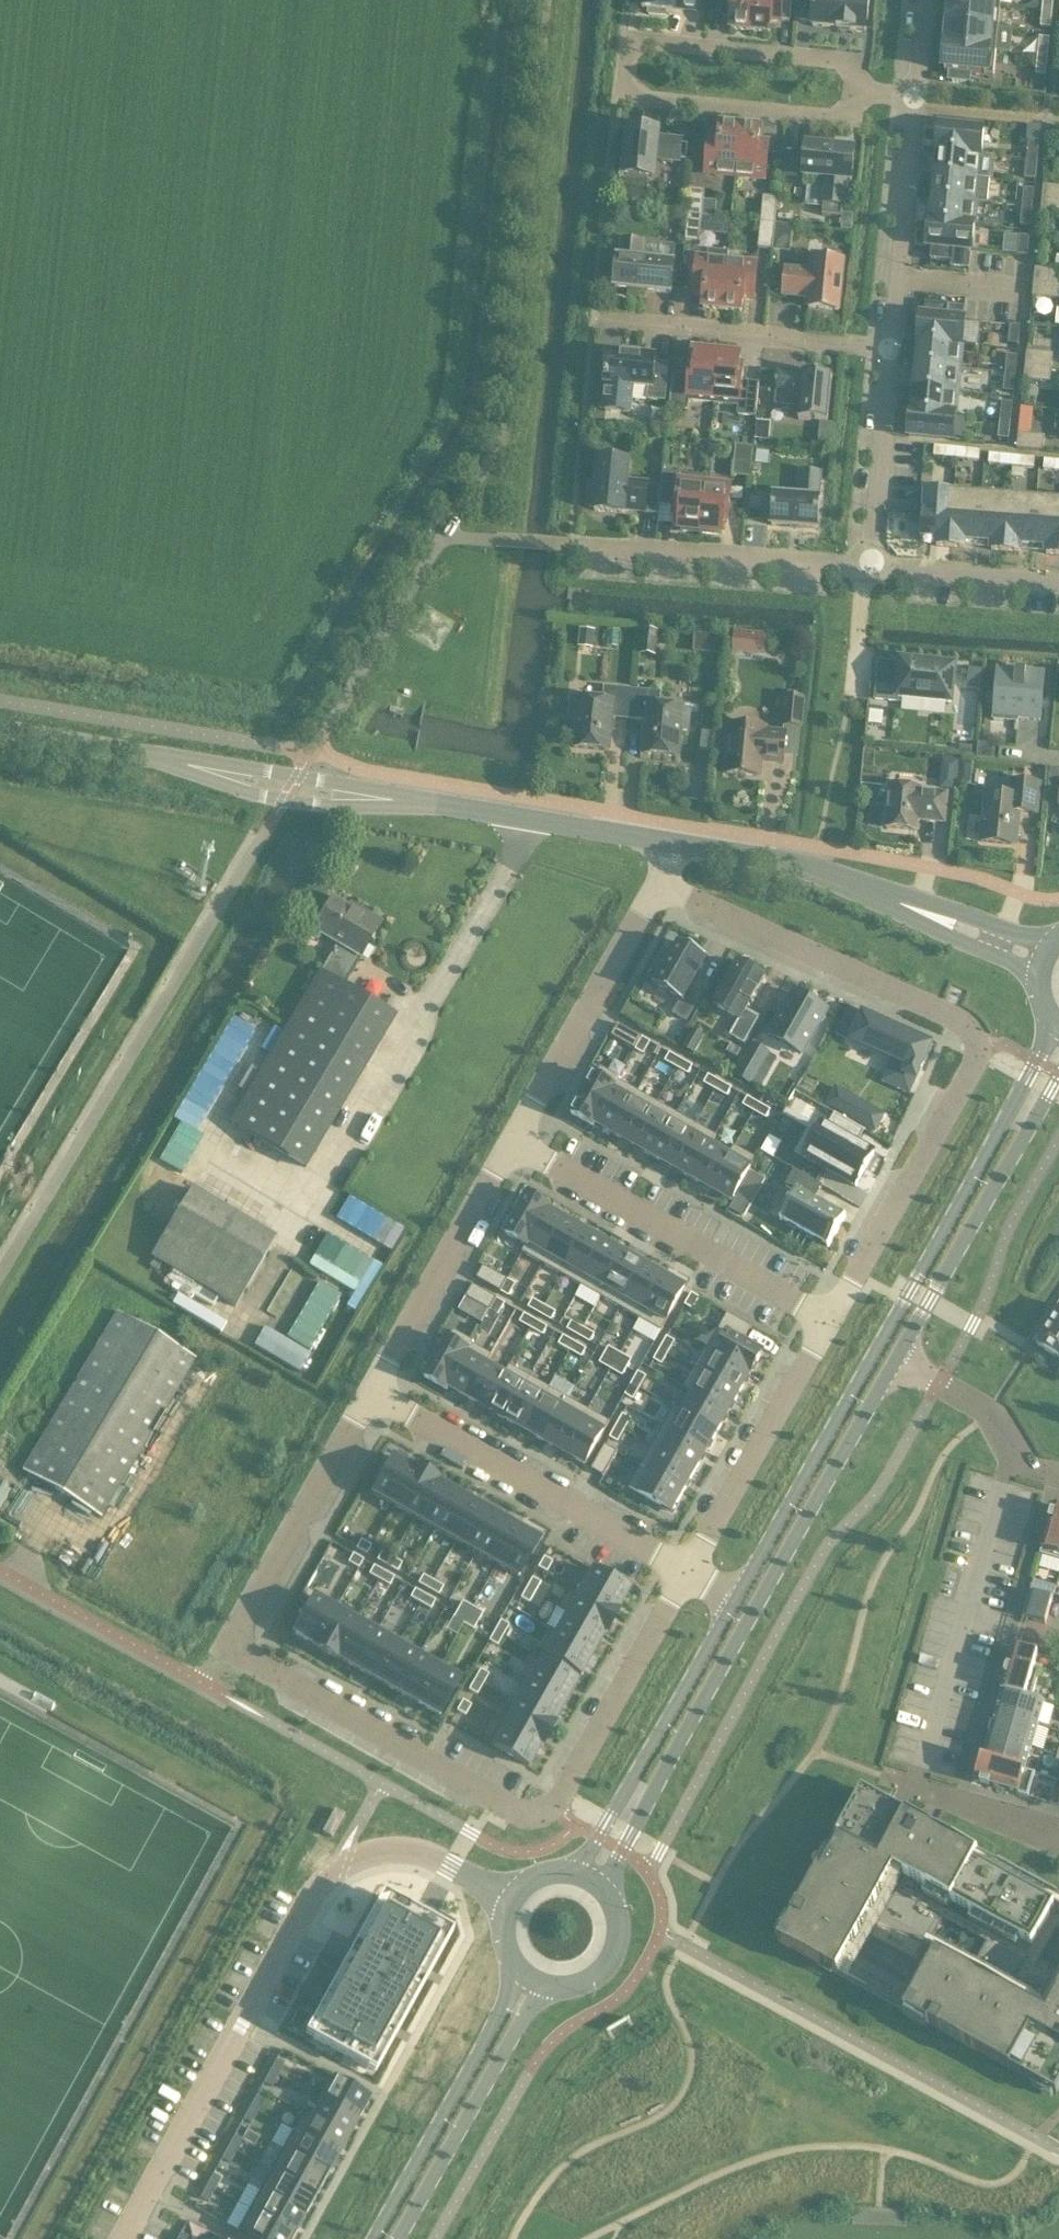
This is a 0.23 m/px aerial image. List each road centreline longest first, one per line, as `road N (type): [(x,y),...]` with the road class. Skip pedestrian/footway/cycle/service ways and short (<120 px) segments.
road 1 (residential): [(686,1570),(552,1803),(528,1813),(495,1801),(227,1650),(375,1396)]
road 2 (residential): [(662,886),(969,1026),(977,1044),(976,1064),(827,1320)]
road 3 (tertiary): [(1055,1020),(735,1601)]
road 4 (tertiary): [(602,1896),(615,1859),(893,1366)]
road 5 (residential): [(867,93),(848,62),(625,41),(620,95),(840,119)]
road 6 (residential): [(343,1861),(317,1887),(123,2238)]
road 7 (residential): [(516,1142),(827,1320)]
road 8 (residential): [(686,1570),(375,1396)]
road 9 (tertiary): [(893,1366),(1058,1074)]
road 10 (tertiary): [(735,1601),(573,1877)]
road 11 (tertiary): [(515,1967),(371,2238)]
road 12 (residential): [(370,798),(671,840)]
road 13 (residential): [(871,572),(573,545)]
road 14 (residential): [(893,351),(598,327)]
road 15 (residential): [(516,1142),(662,886)]
road 16 (tertiary): [(398,2238),(545,1986)]
road 17 (residential): [(375,1396),(516,1142)]
road 18 (residential): [(827,1320),(686,1570)]
road 19 (residential): [(671,840),(810,867),(926,914)]
road 20 (residential): [(871,572),(893,351)]
road 21 (residential): [(185,763),(247,792),(324,804),(370,798)]
road 22 (residential): [(370,798),(261,769),(185,763)]
road 23 (residential): [(185,763),(0,733)]
road 24 (residential): [(1058,584),(871,572)]
road 25 (residential): [(343,1861),(415,1849),(511,1901)]
road 26 (residential): [(900,280),(918,99)]
road 27 (residential): [(893,1366),(988,1413),(1009,1451)]
road 28 (tertiary): [(545,1986),(579,1984),(606,1962),(615,1928),(602,1896)]
road 29 (residential): [(1057,943),(966,915),(926,914)]
road 30 (residential): [(926,914),(1041,982)]
road 31 (residential): [(900,280),(1030,292)]

